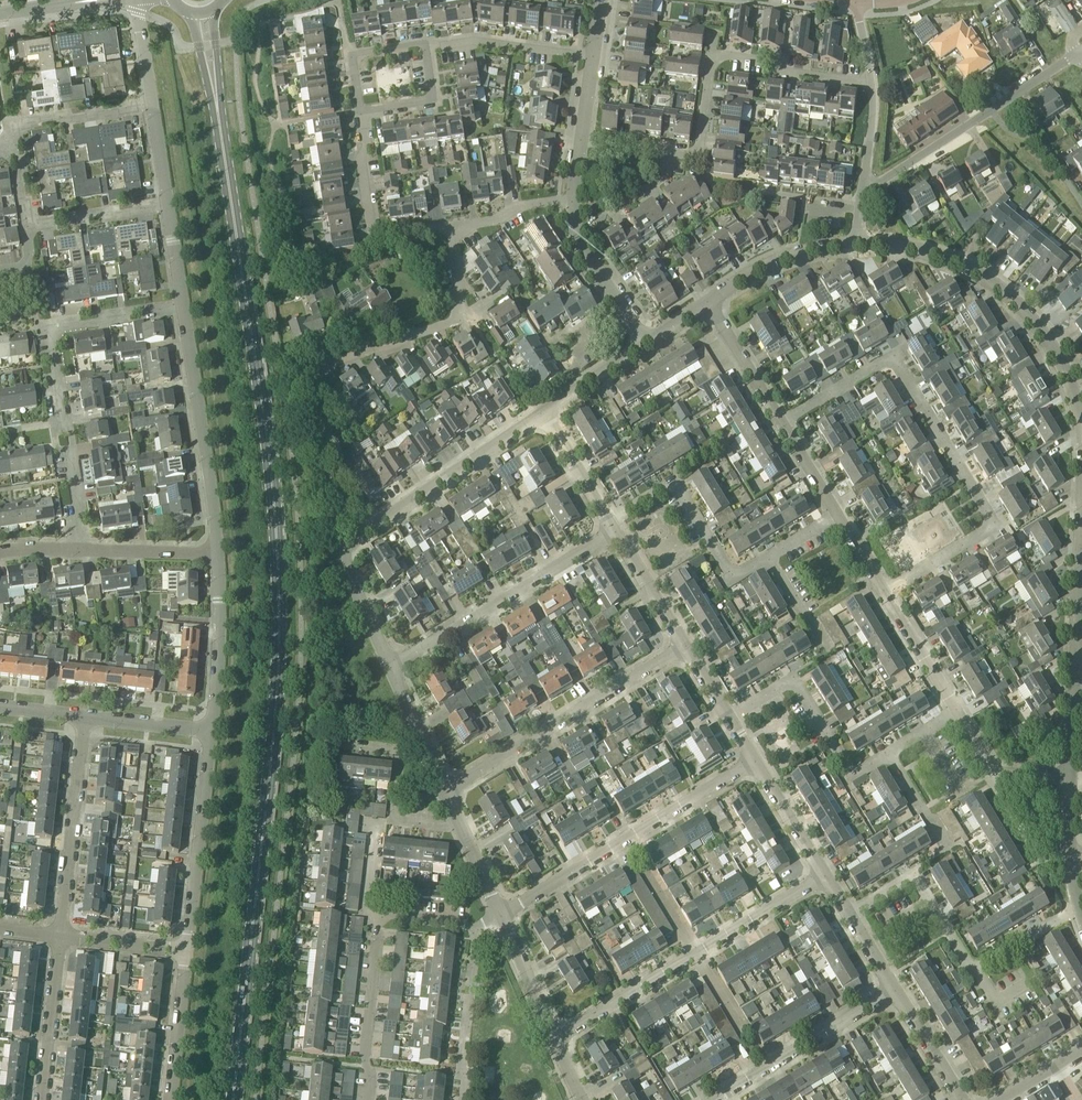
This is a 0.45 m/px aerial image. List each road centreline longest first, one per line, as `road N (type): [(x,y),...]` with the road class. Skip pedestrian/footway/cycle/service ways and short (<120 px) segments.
road 1 (primary): [(232,1099),(275,738),(281,574),(269,441),(219,116)]
road 2 (residential): [(886,593),(992,521),(899,364),(885,361),(783,421)]
road 3 (residential): [(393,672),(343,552),(542,409)]
road 4 (residential): [(78,551),(51,335),(59,327),(182,306)]
road 5 (residential): [(1081,437),(1061,362),(996,289),(940,255),(856,241)]
road 6 (residential): [(553,1039),(826,875)]
road 7 (residential): [(500,915),(756,761)]
road 8 (residential): [(669,155),(698,153),(717,57),(872,76)]
road 9 (residential): [(446,792),(687,646)]
road 10 (residential): [(294,371),(460,318),(451,226)]
road 11 (residential): [(393,672),(615,531)]
road 12 (residential): [(863,193),(1081,51)]
road 13 (residential): [(219,555),(182,306)]
road 14 (residential): [(188,953),(213,730)]
road 15 (residential): [(62,941),(89,719)]
road 16 (residential): [(890,753),(860,771),(847,767),(793,681),(730,717)]
road 17 (residential): [(768,557),(741,573),(729,570),(675,486),(609,520)]
road 18 (residential): [(714,1099),(895,990)]
road 19 (residential): [(360,111),(372,237),(451,226)]
road 20 (residential): [(461,828),(399,820),(401,753),(332,746)]
road 21 (residential): [(849,915),(917,880),(968,966),(977,969)]
road 22 (residential): [(368,1099),(380,919)]
road 23 (residential): [(213,730),(219,555)]
road 24 (residential): [(594,56),(474,40),(425,48)]
road 25 (residential): [(464,1099),(477,929)]
road 26 (residential): [(856,241),(797,255),(712,306)]
road 27 (residential): [(43,1099),(62,941)]
road 28 (residential): [(13,144),(11,127),(151,104)]
road 29 (residential): [(1077,776),(1002,772),(959,712)]
road 30 (residential): [(172,1099),(188,953)]
road 31 (residential): [(167,205),(26,224)]
road 32 (residential): [(219,555),(78,551)]
road 33 (residential): [(650,344),(580,242),(577,225)]
road 34 (residential): [(959,712),(886,593)]
road 35 (residential): [(687,646),(615,531)]
road 36 (residential): [(783,421),(712,306)]
road 37 (residential): [(553,1039),(500,915)]
road 38 (residential): [(826,875),(756,761)]
road 39 (residential): [(446,792),(393,672)]
road 40 (residential): [(451,226),(495,220),(515,203),(574,198)]
road 41 (residential): [(609,520),(542,409)]
road 42 (residential): [(188,953),(62,941)]
road 43 (residential): [(650,344),(542,409)]
road 44 (residential): [(360,111),(434,98),(425,48)]
road 45 (residential): [(958,1099),(895,990)]
road 46 (residential): [(213,730),(89,719)]
road 47 (residential): [(1077,776),(1078,656)]
road 48 (residential): [(577,225),(656,182),(669,155)]

